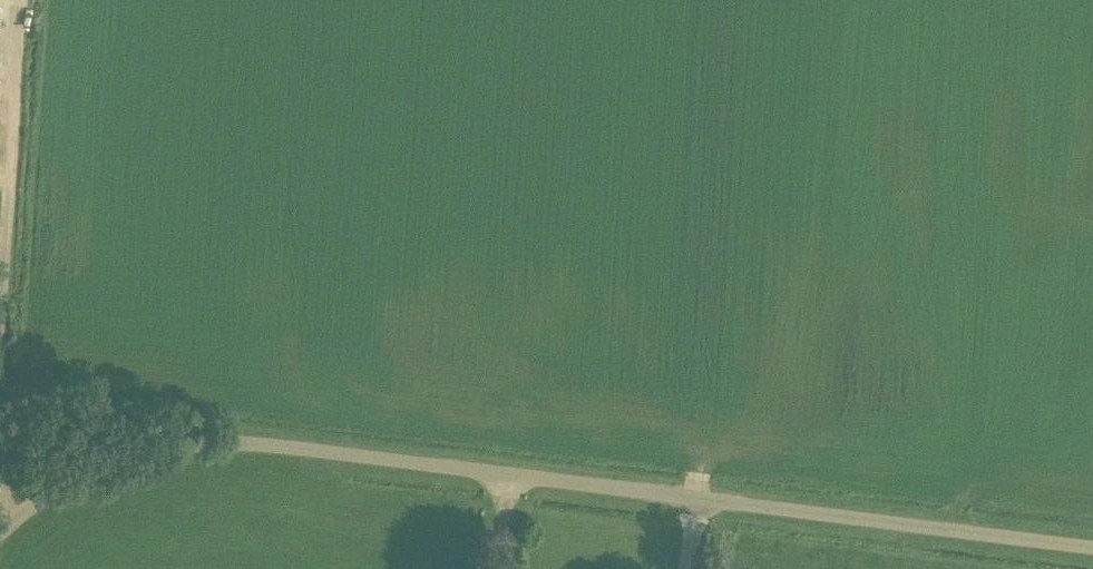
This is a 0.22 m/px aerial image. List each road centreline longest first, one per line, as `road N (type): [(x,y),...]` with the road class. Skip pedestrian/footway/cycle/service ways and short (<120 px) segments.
road 1 (unclassified): [(0,526),(90,471),(231,424),(1092,546)]

